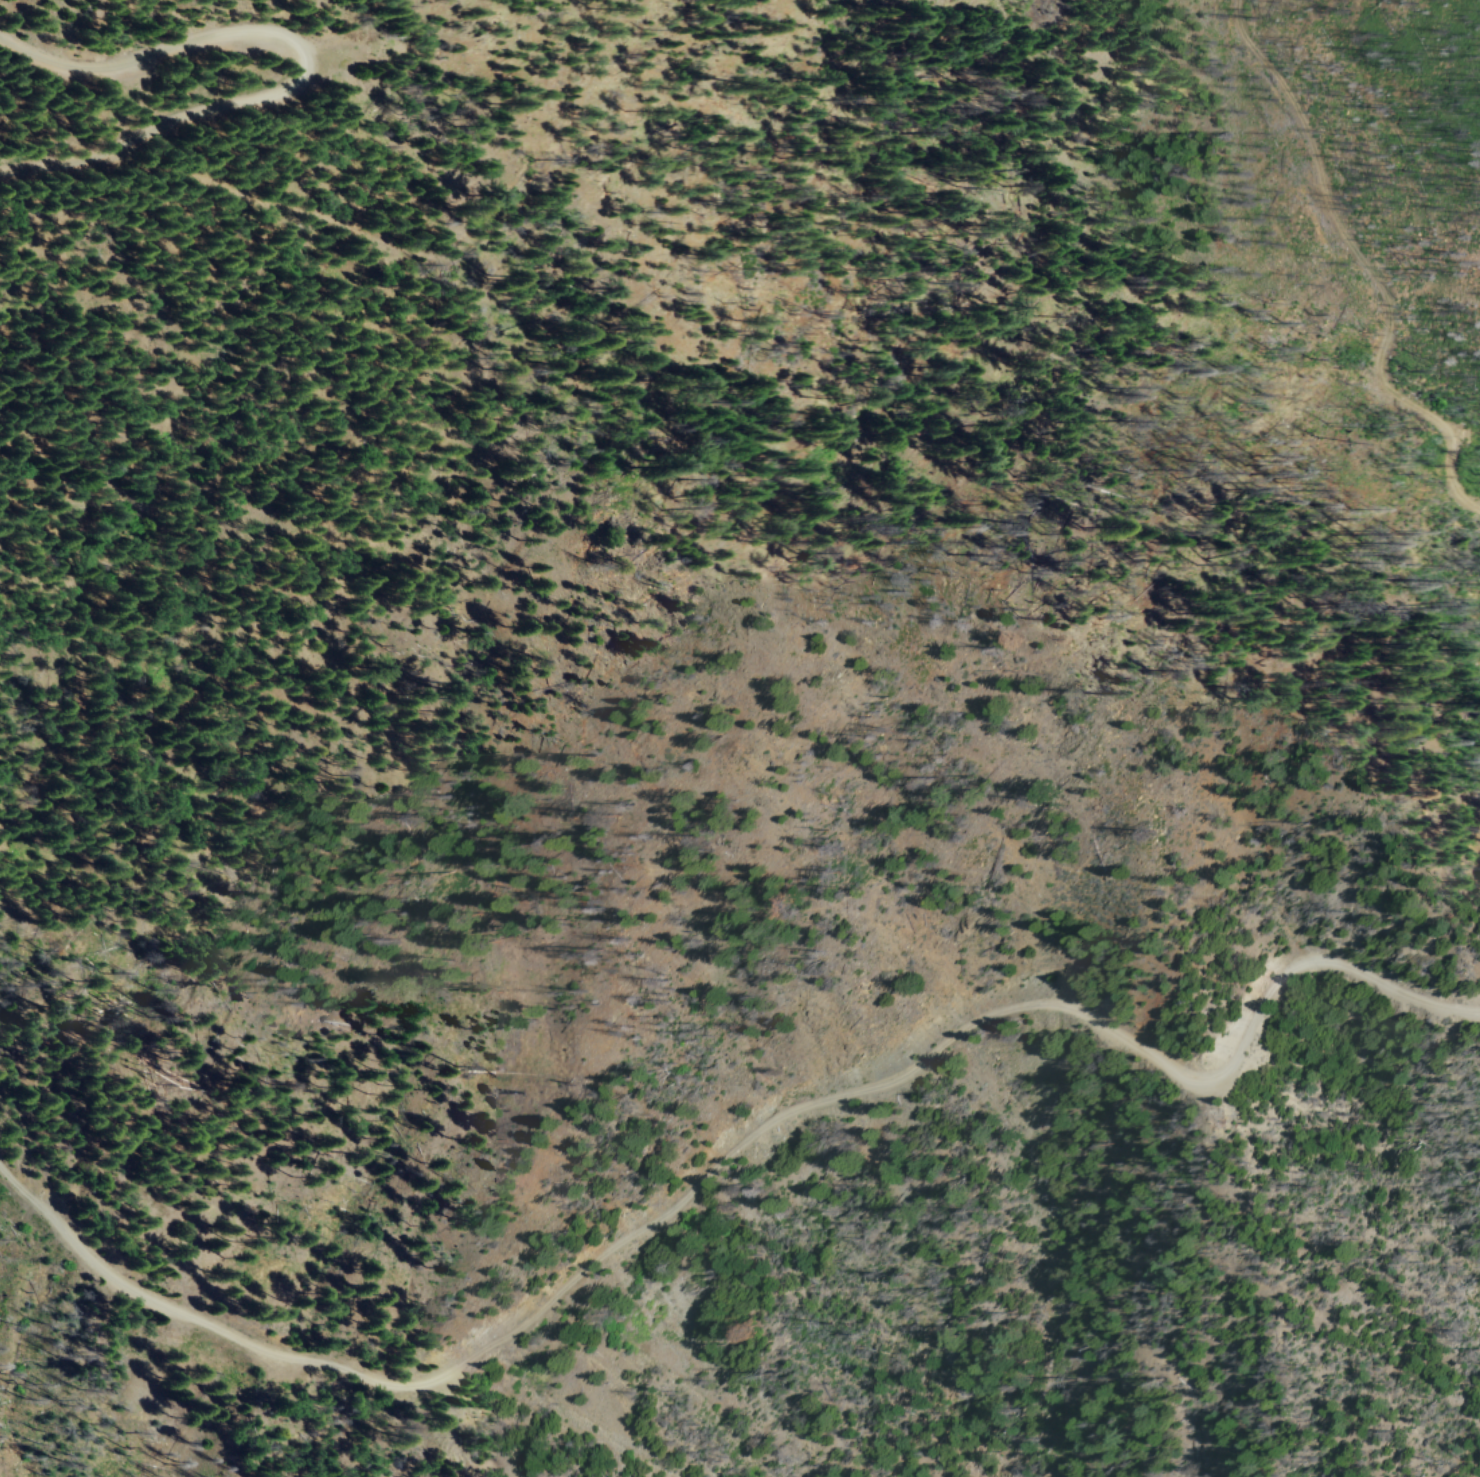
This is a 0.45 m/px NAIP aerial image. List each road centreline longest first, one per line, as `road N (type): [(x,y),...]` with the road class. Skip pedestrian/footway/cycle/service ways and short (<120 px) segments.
road 1 (residential): [(1479,1035),(1299,977),(1272,991),(1242,1059),(1218,1078),(1193,1082),(1160,1075),(1049,1017),(1002,1021),(961,1038),(897,1088),(769,1132),(661,1221),(578,1276),(504,1347),(426,1387),(379,1386),(325,1371),(137,1299),(92,1269),(0,1174)]
road 2 (residential): [(0,176),(77,165),(275,104),(295,81),(287,61),(265,52),(106,73),(59,72),(0,54)]
road 3 (track): [(1479,493),(1460,467),(1452,425),(1392,378),(1384,356),(1392,298),(1337,224),(1306,117),(1253,34),(1243,0)]

